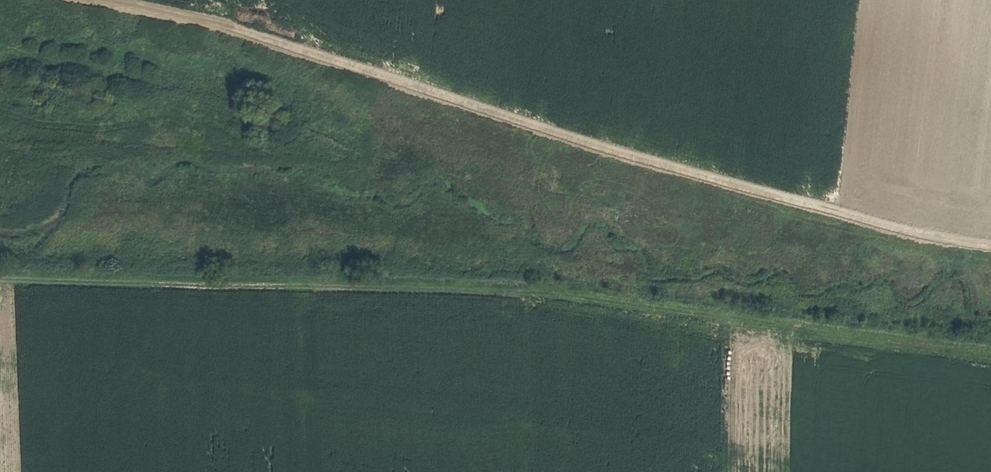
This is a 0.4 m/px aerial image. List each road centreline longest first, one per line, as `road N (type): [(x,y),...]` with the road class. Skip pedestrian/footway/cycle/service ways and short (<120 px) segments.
road 1 (track): [(0,278),(537,292),(990,356)]
road 2 (track): [(990,247),(774,194),(215,17),(125,0)]

